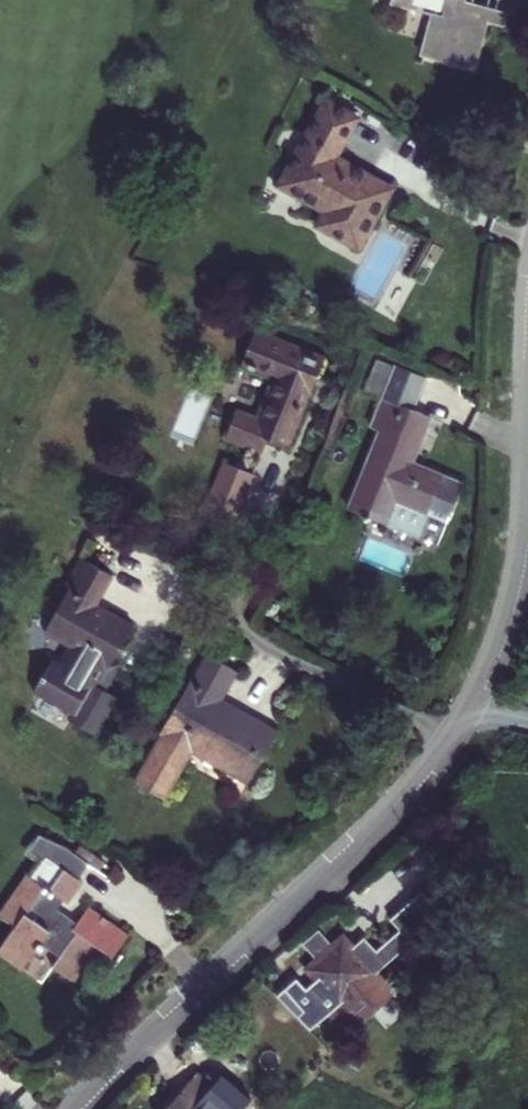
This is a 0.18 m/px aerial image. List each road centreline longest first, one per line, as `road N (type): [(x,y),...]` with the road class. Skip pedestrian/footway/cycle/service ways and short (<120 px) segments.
road 1 (residential): [(76,1108),(366,834),(453,730),(508,623),(527,497)]

